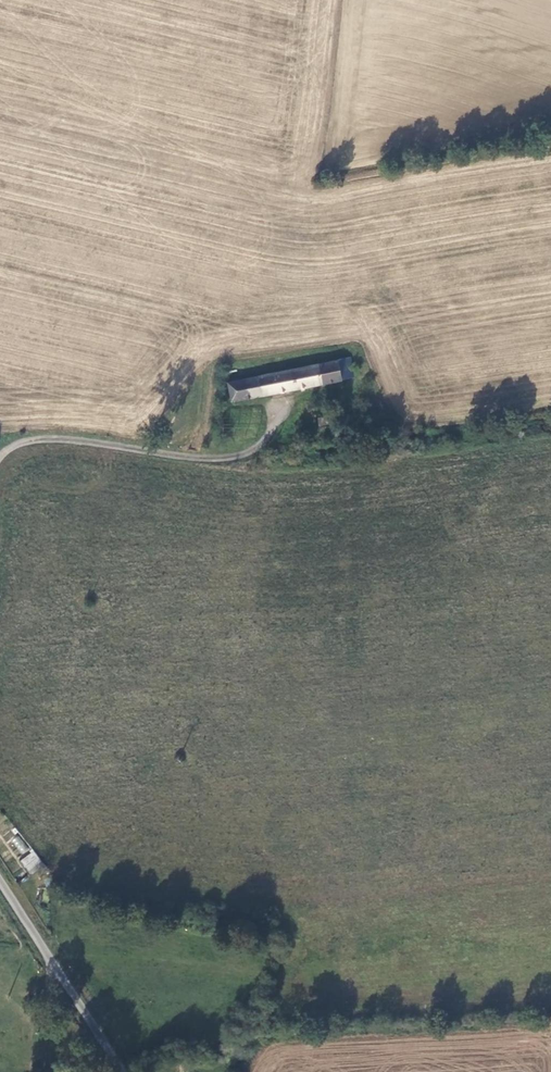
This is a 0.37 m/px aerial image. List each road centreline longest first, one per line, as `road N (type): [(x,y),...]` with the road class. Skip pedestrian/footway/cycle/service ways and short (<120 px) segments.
road 1 (unclassified): [(0,462),(34,443),(73,440),(214,463),(251,452),(280,422)]
road 2 (unclassified): [(127,1071),(0,877)]

